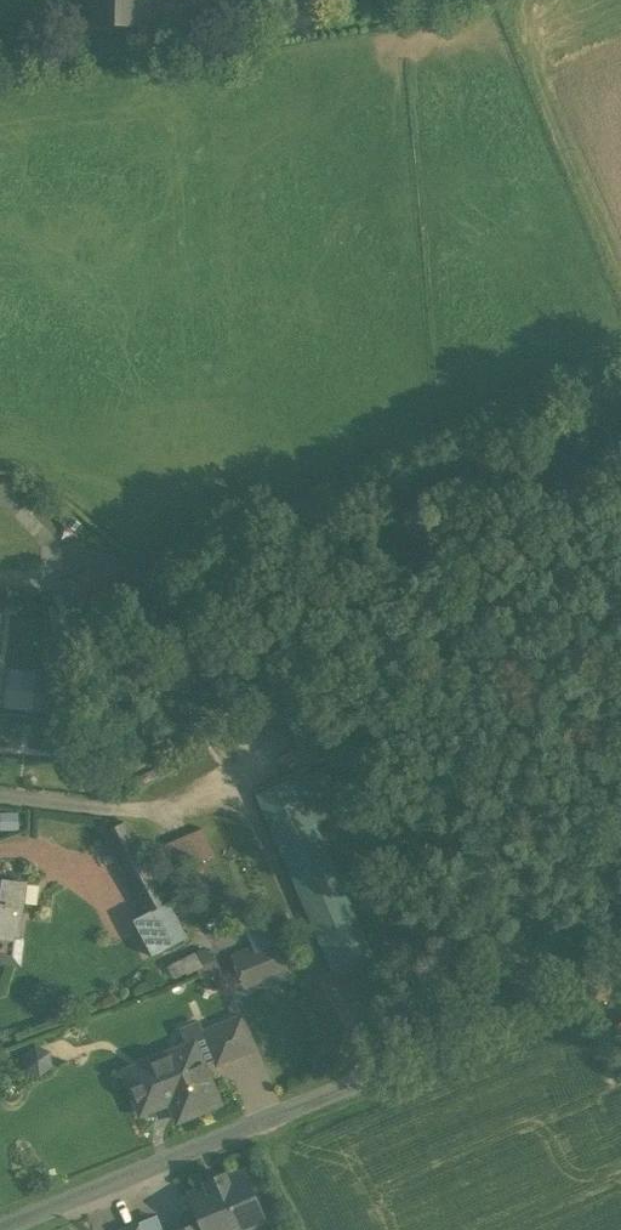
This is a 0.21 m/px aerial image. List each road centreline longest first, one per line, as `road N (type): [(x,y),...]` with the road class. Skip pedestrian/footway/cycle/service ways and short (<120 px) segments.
road 1 (unclassified): [(620,965),(0,1215)]

